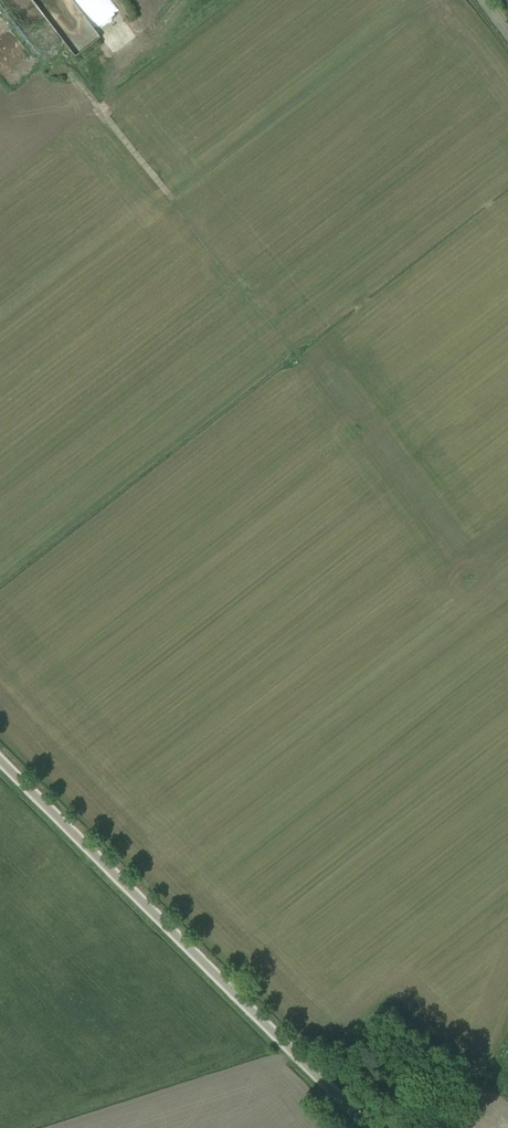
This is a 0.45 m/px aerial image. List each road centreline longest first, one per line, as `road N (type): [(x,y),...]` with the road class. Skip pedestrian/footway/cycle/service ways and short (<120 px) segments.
road 1 (unclassified): [(368,1127),(0,759)]

